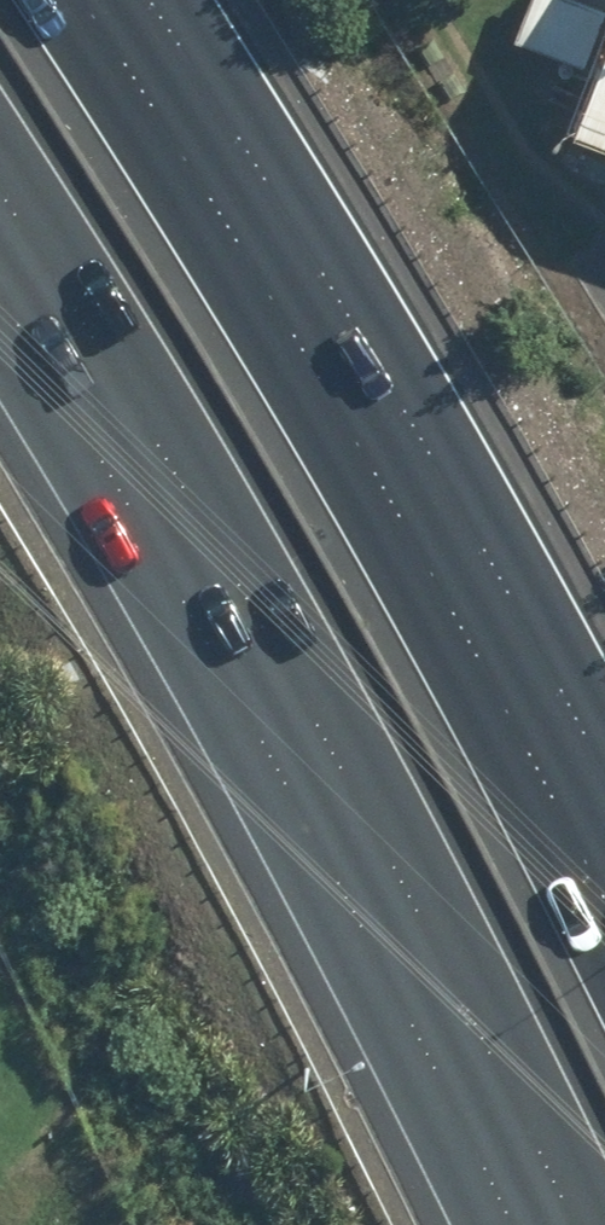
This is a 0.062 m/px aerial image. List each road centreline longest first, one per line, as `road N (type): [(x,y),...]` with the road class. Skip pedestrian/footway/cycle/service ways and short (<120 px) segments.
road 1 (motorway): [(578,1224),(231,566),(0,183)]
road 2 (motorway): [(226,225),(422,553),(604,907)]
road 3 (motorway): [(75,0),(226,225)]
road 4 (motorway): [(144,0),(226,225)]

